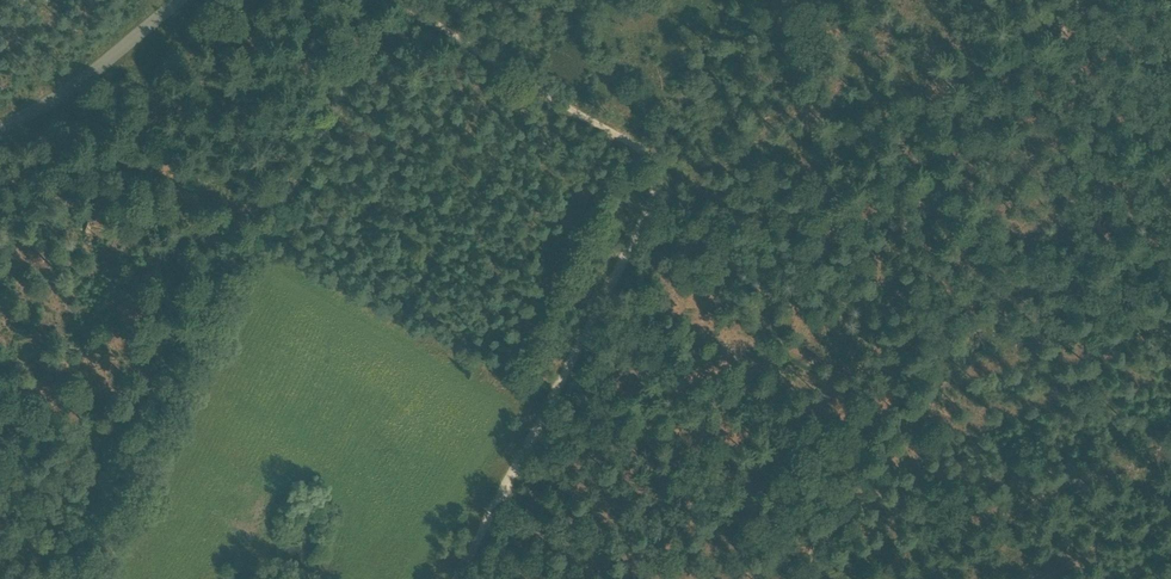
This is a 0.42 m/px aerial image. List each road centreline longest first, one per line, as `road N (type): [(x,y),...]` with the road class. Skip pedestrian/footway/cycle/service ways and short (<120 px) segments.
road 1 (track): [(464,578),(660,173),(651,156),(390,0)]
road 2 (track): [(1081,0),(894,414)]
road 3 (track): [(847,578),(1170,451)]
road 4 (unclassified): [(0,128),(22,121),(177,0)]
road 5 (track): [(894,414),(815,578)]

